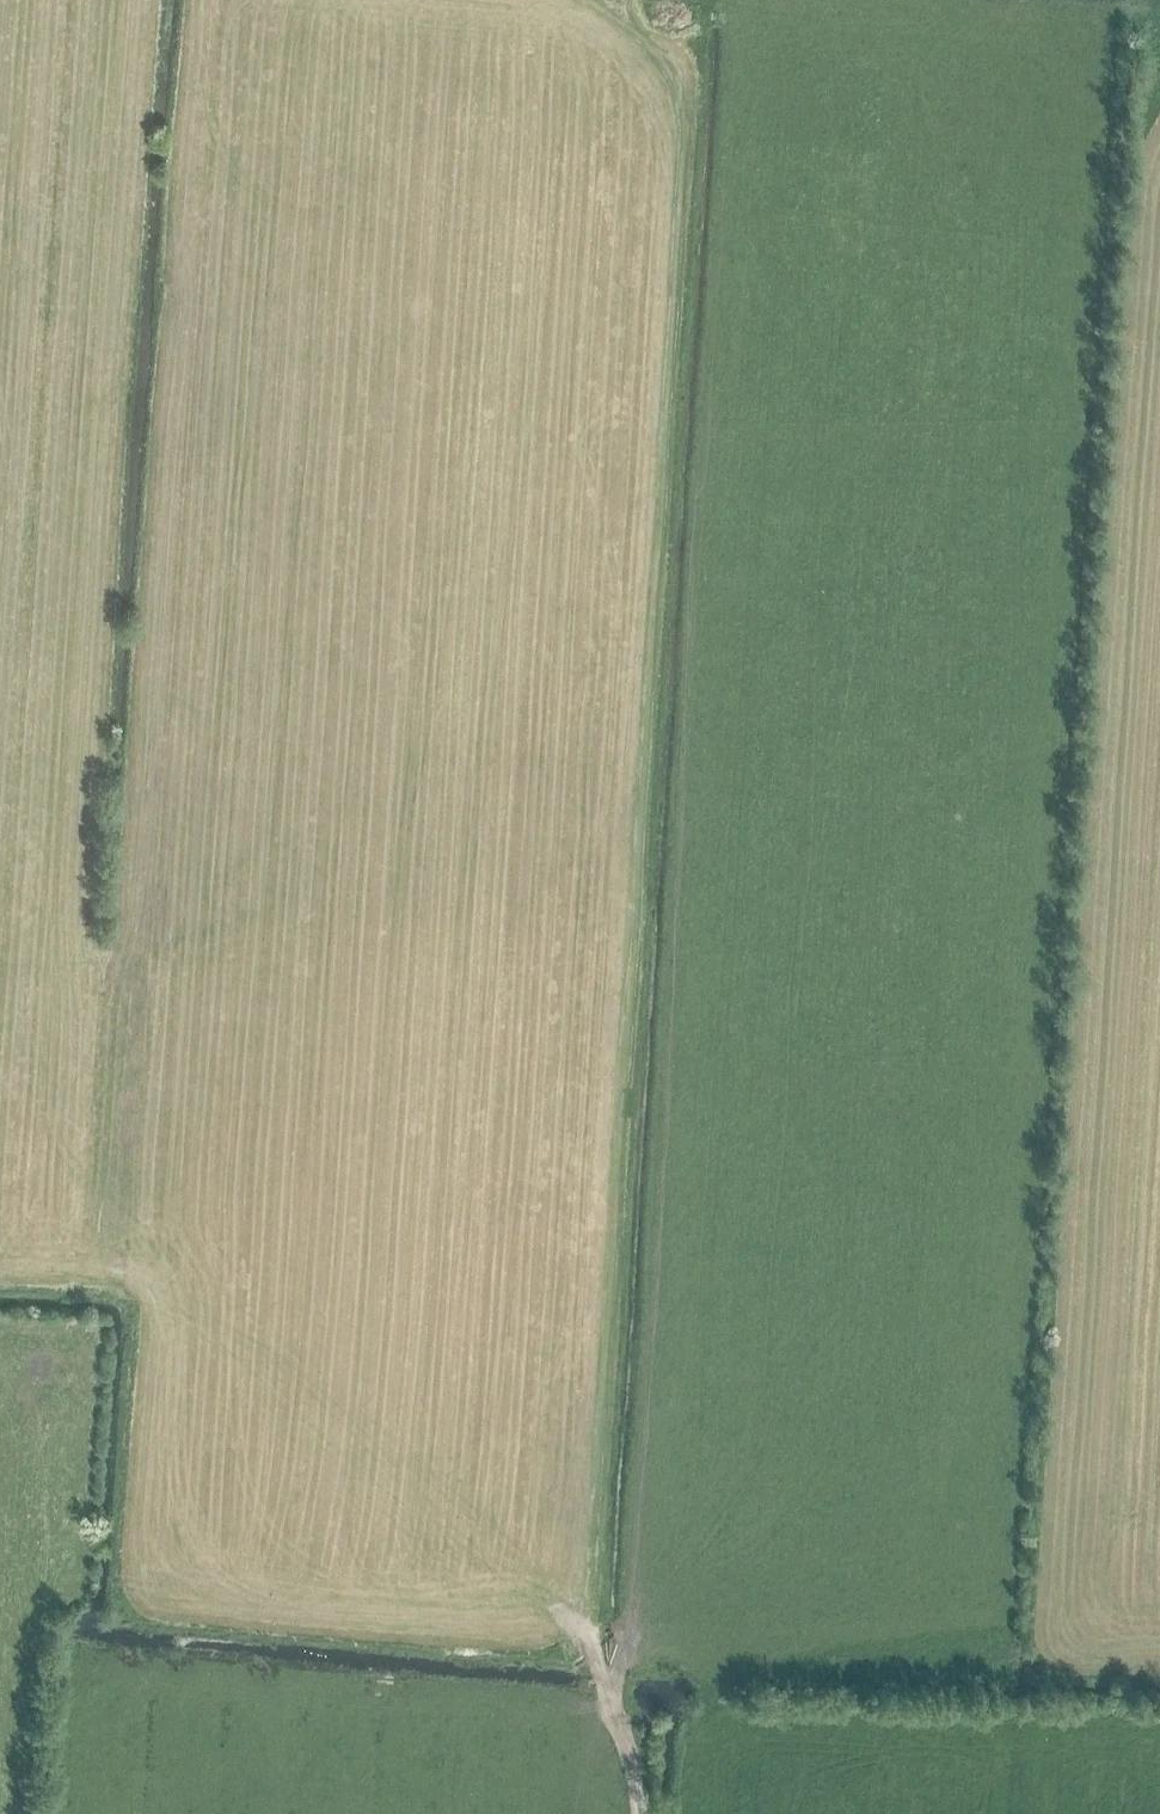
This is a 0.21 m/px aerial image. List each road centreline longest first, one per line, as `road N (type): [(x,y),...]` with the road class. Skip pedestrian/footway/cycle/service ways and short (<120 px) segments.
road 1 (track): [(582,1645),(617,1723),(633,1813)]

